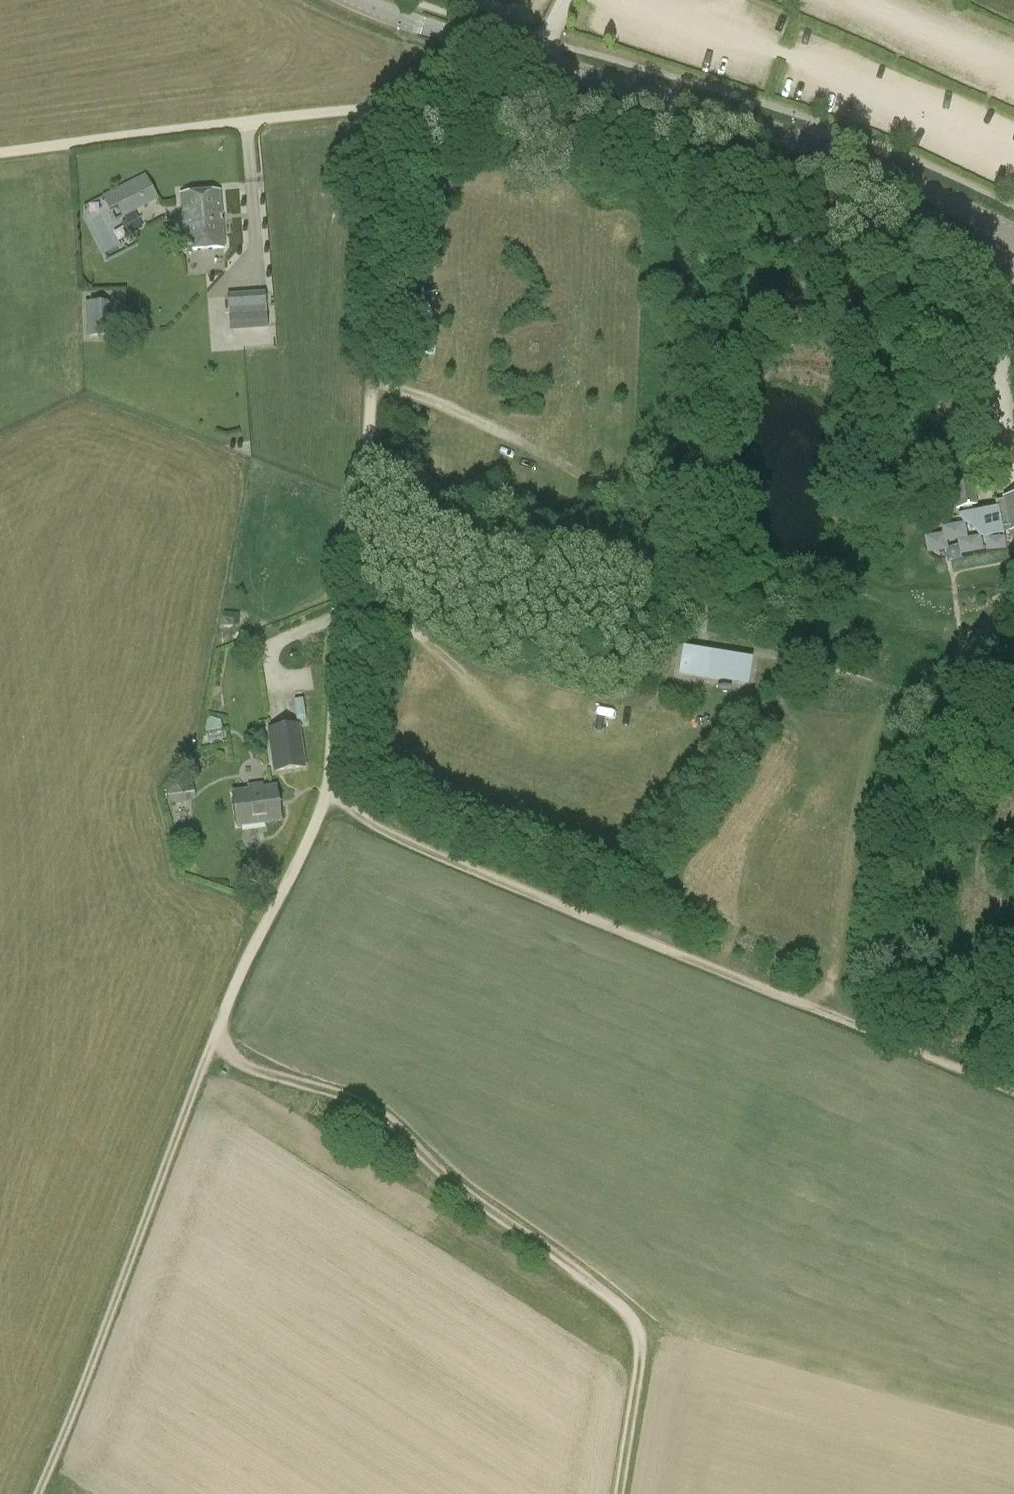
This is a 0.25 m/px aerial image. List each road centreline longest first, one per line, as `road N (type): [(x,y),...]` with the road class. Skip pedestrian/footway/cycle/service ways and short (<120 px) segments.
road 1 (track): [(378,109),(367,463),(330,795),(197,1089),(40,1493)]
road 2 (track): [(330,795),(1013,1094)]
road 3 (tertiary): [(1013,235),(841,157),(360,0)]
road 4 (track): [(215,1052),(348,1102),(387,1127),(457,1196),(624,1316),(639,1351),(620,1493)]
road 5 (track): [(369,380),(422,397),(543,459),(681,546),(702,577),(703,646)]
road 6 (track): [(378,109),(0,153)]
road 7 (track): [(536,58),(509,83),(470,97),(378,109)]

